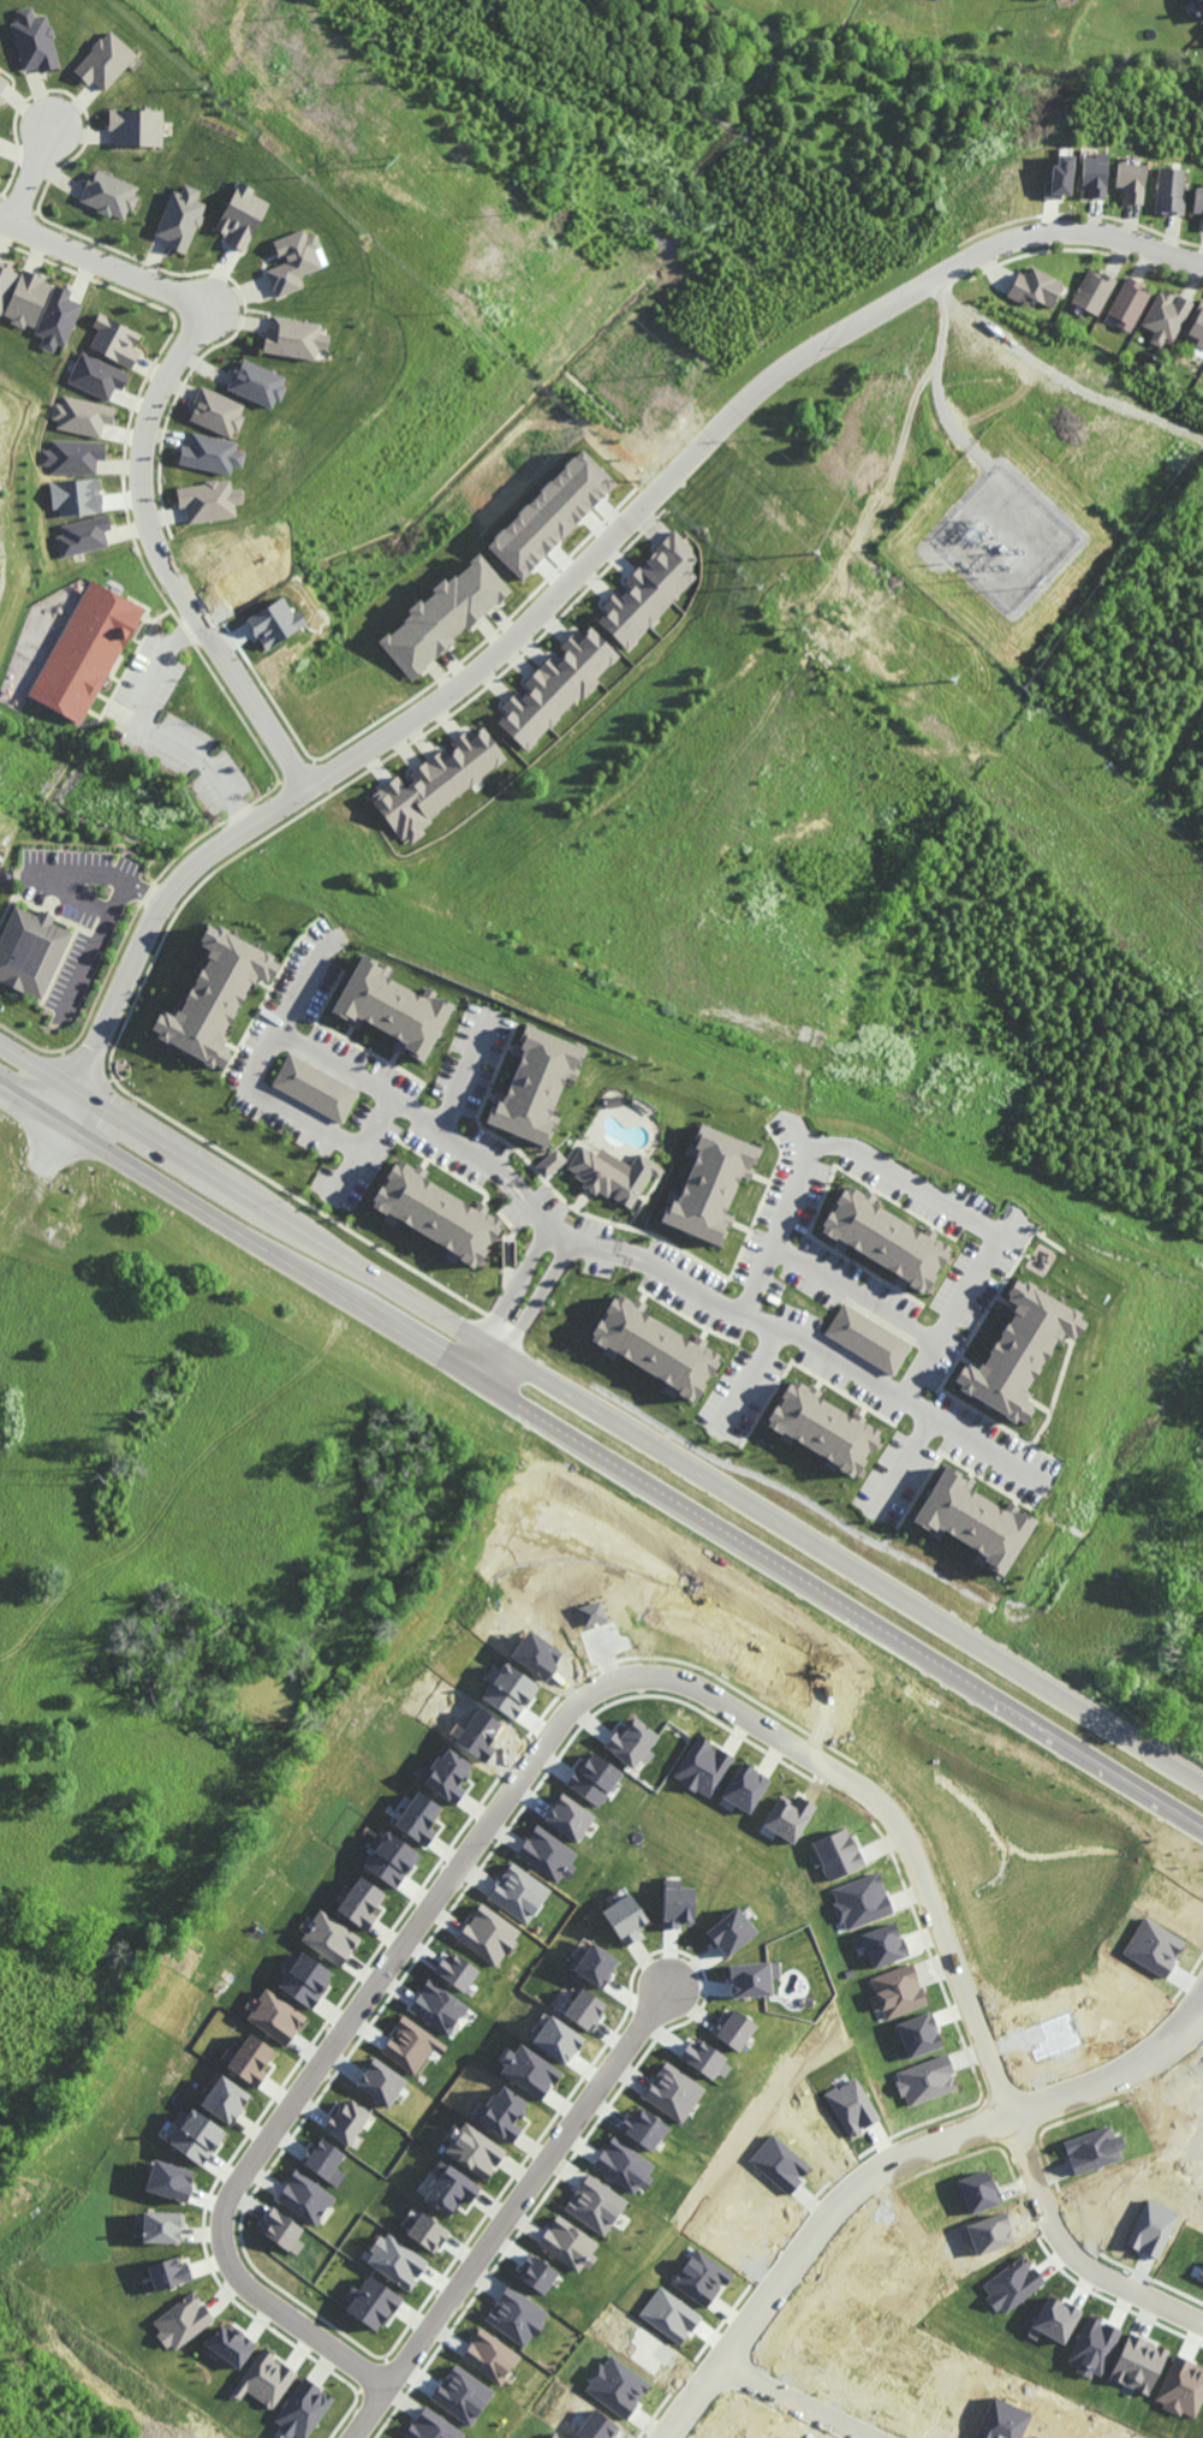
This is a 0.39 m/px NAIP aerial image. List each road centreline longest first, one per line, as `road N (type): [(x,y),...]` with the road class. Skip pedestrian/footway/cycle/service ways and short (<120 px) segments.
road 1 (residential): [(387,2383),(245,2273),(227,2235),(233,2187),(562,1719),(596,1689),(627,1679),(677,1682),(859,1784),(889,1809),(934,1904),(1053,2229),(1089,2268),(1202,2322)]
road 2 (residential): [(60,1120),(162,899),(195,862),(496,659),(736,404),(790,363),(935,276),(1022,243),(1107,239),(1202,267)]
road 3 (tertiary): [(1202,1784),(0,1045)]
road 4 (track): [(1202,1274),(928,1141),(609,1025),(311,903),(273,881),(250,827)]
road 5 (residential): [(631,1255),(906,1391),(990,1243),(990,1224),(874,1152),(817,1136),(802,1154),(746,1309)]
road 6 (residential): [(0,220),(204,309),(144,422),(137,489),(150,548),(306,791)]
road 7 (tertiary): [(562,1433),(1202,1823)]
road 8 (residential): [(671,2437),(803,2249),(866,2177),(905,2153),(1145,2063),(1202,2005)]
road 9 (tertiary): [(0,1087),(562,1433)]
road 10 (track): [(943,351),(924,379),(904,450),(860,533),(830,626),(708,808),(650,851)]
road 11 (residential): [(668,1985),(349,2437)]
road 12 (residential): [(512,1182),(417,1107),(279,1027),(246,1076),(357,1149),(387,1095)]
road 13 (track): [(1202,702),(1163,777),(1114,809),(1091,808),(1016,756),(978,745),(928,754),(913,747),(814,650)]
road 14 (track): [(946,293),(1038,362),(1202,438)]
road 15 (residential): [(486,1344),(558,1236),(512,1182)]
road 16 (residential): [(773,1239),(939,1334)]
road 17 (residential): [(861,2437),(720,2369)]
road 18 (residential): [(906,1391),(1036,1470)]

